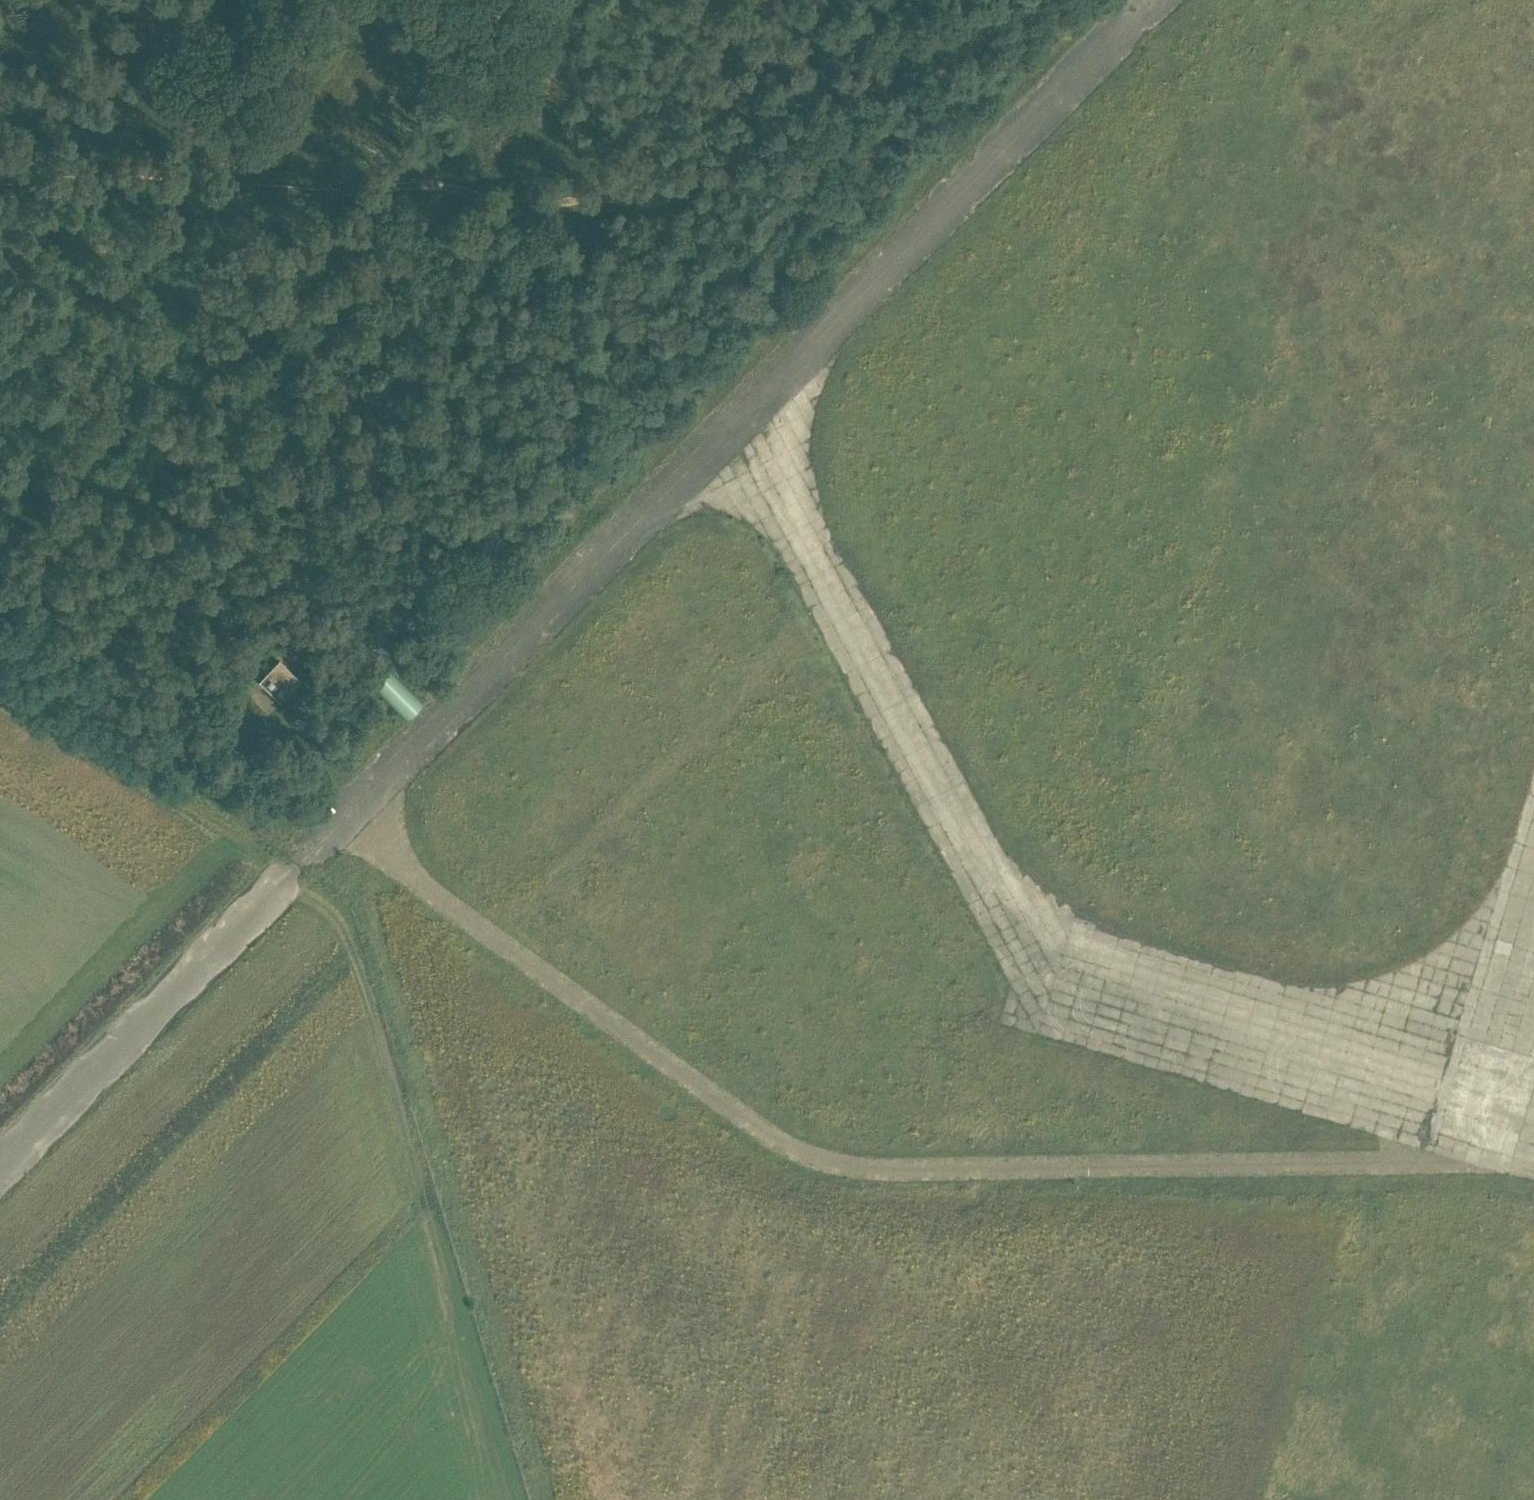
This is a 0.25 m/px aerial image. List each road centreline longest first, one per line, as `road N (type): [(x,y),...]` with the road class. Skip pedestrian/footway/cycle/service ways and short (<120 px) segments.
road 1 (track): [(894,0),(673,199),(0,178)]
road 2 (track): [(0,1167),(298,863)]

